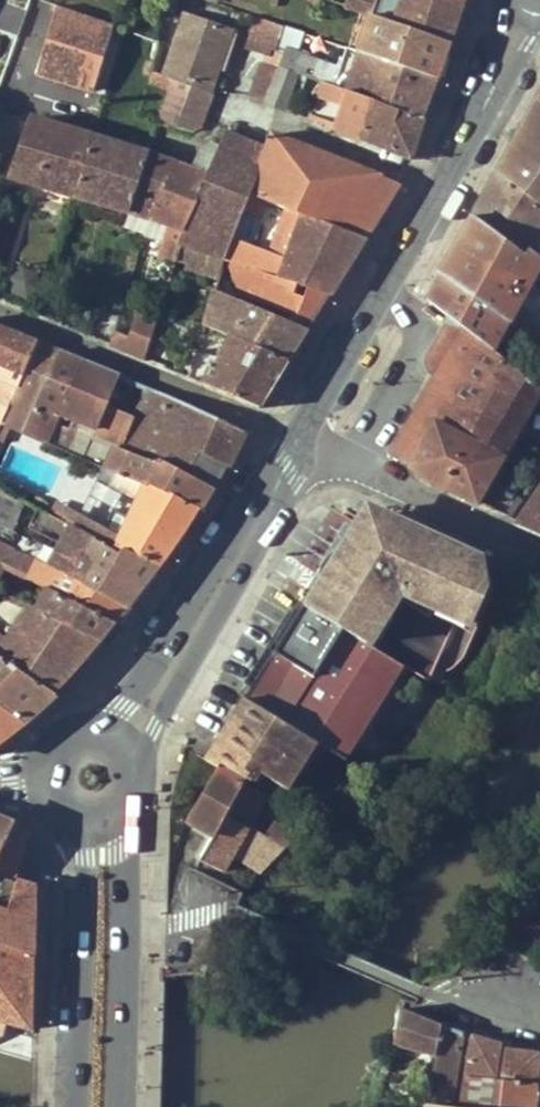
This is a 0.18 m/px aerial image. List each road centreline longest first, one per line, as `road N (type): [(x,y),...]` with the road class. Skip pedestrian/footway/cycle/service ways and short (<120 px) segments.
road 1 (secondary): [(295,435),(180,615),(88,738)]
road 2 (secondary): [(122,755),(270,521),(295,435)]
road 3 (residential): [(295,435),(0,314)]
road 4 (secondary): [(120,1106),(122,849),(113,811)]
road 5 (secondary): [(69,813),(80,855),(73,1106)]
road 6 (secondary): [(438,187),(295,435)]
road 7 (residential): [(539,536),(295,435)]
road 8 (residential): [(221,91),(438,187)]
road 9 (secondary): [(522,15),(438,187)]

